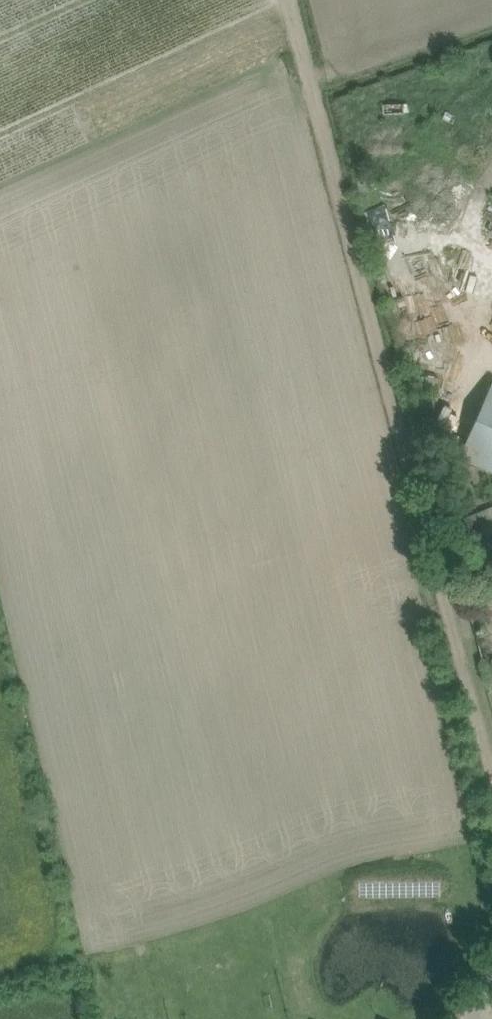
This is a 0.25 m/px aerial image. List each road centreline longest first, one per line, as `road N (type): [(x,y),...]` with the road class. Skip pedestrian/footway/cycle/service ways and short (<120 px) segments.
road 1 (track): [(299,0),(491,768)]

